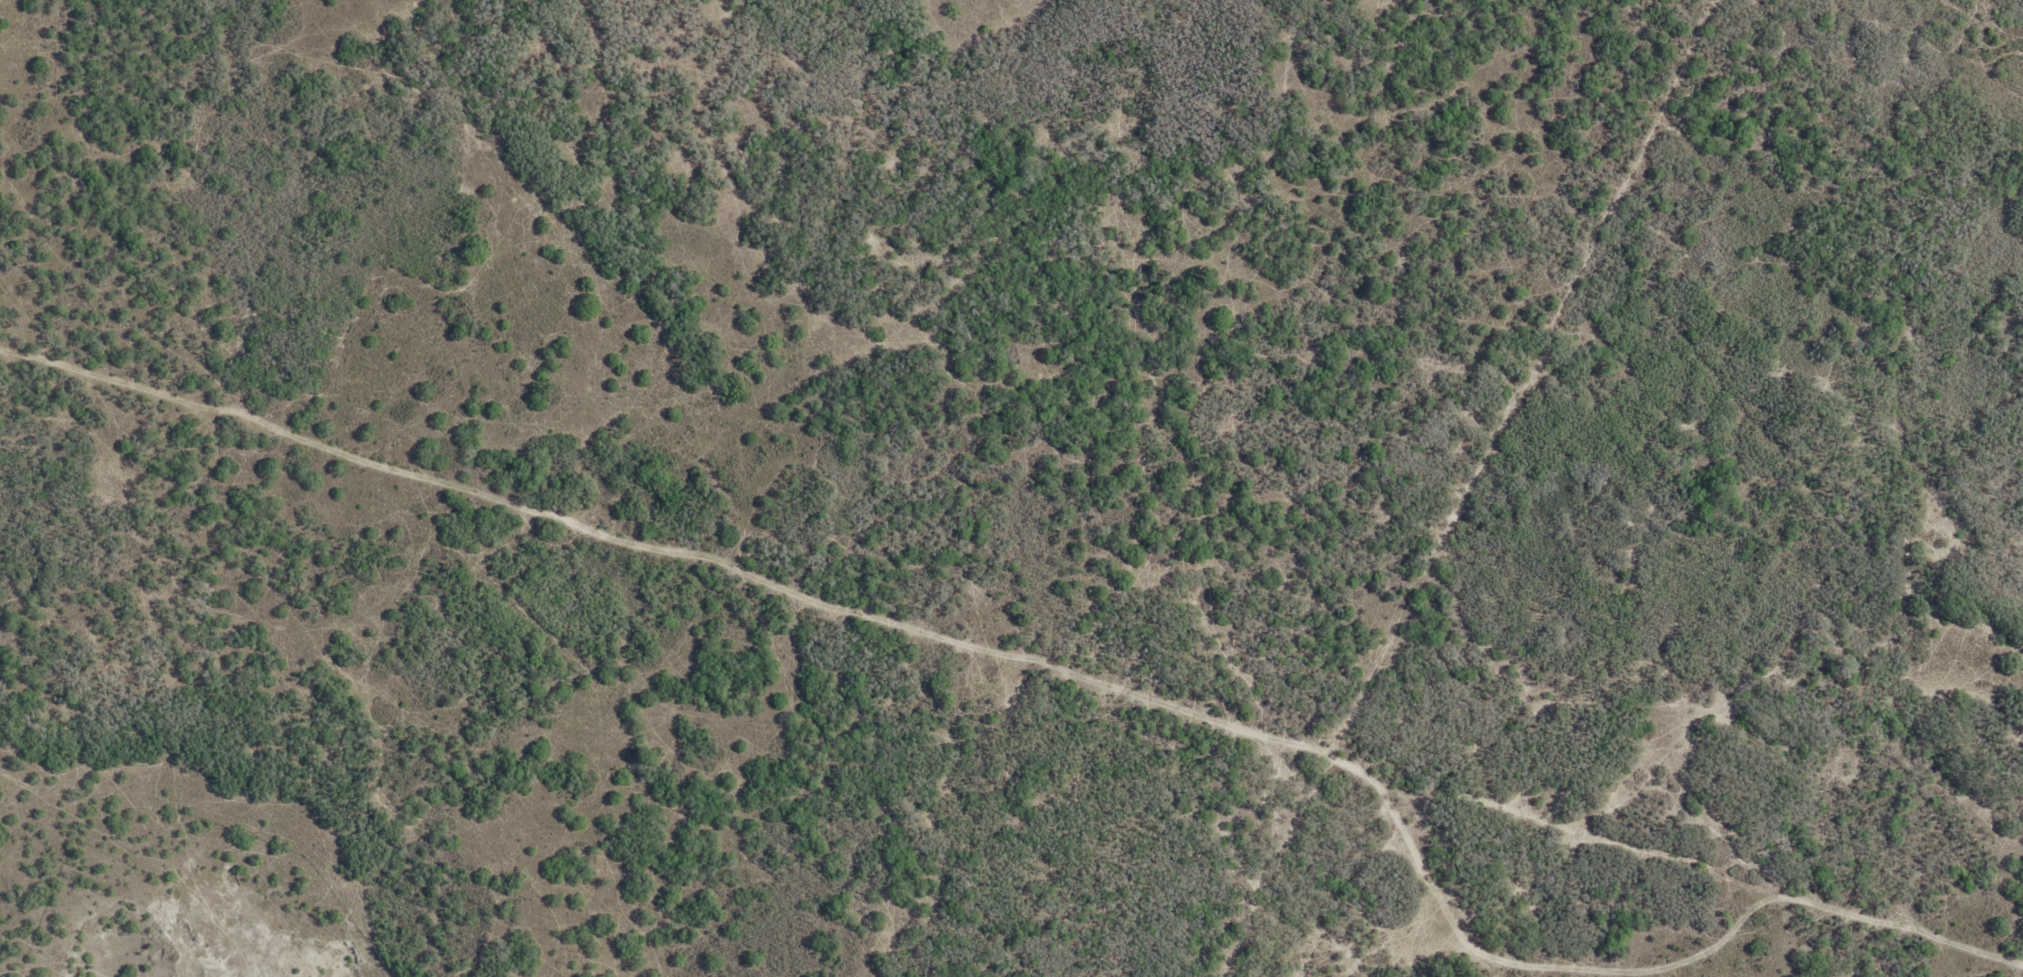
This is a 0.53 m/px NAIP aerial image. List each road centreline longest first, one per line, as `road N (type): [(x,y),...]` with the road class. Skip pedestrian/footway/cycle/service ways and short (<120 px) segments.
road 1 (residential): [(1729,0),(1765,130),(2022,857)]

